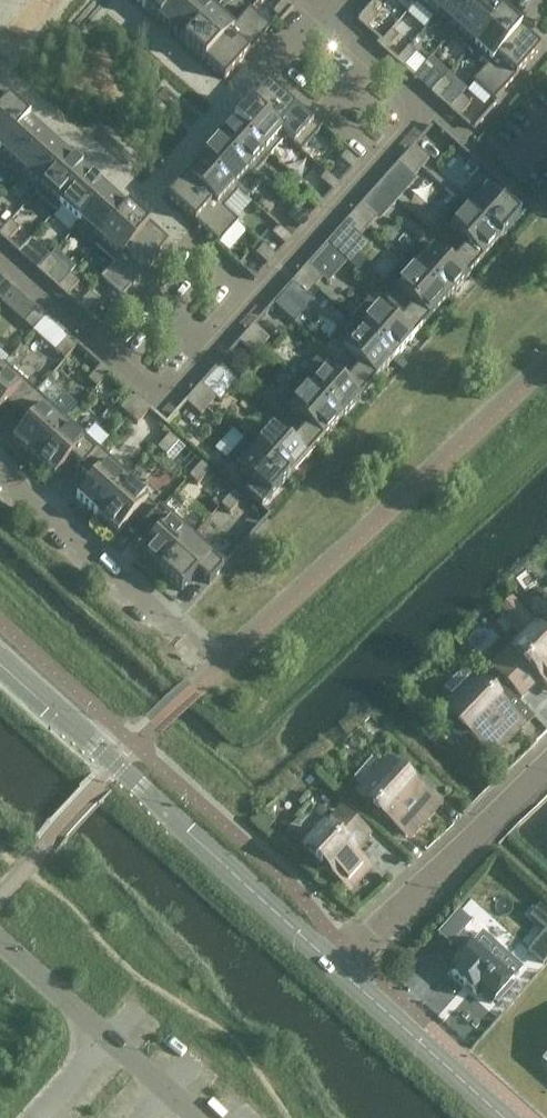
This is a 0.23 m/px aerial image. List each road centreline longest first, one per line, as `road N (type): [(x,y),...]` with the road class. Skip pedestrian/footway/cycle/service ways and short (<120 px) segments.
road 1 (residential): [(327,18),(421,110),(159,401),(0,259)]
road 2 (unclassified): [(338,968),(0,664)]
road 3 (residential): [(338,968),(546,766)]
road 4 (unclassified): [(0,938),(196,1117)]
road 5 (residential): [(0,473),(179,634)]
road 6 (unclassified): [(505,1117),(338,968)]

